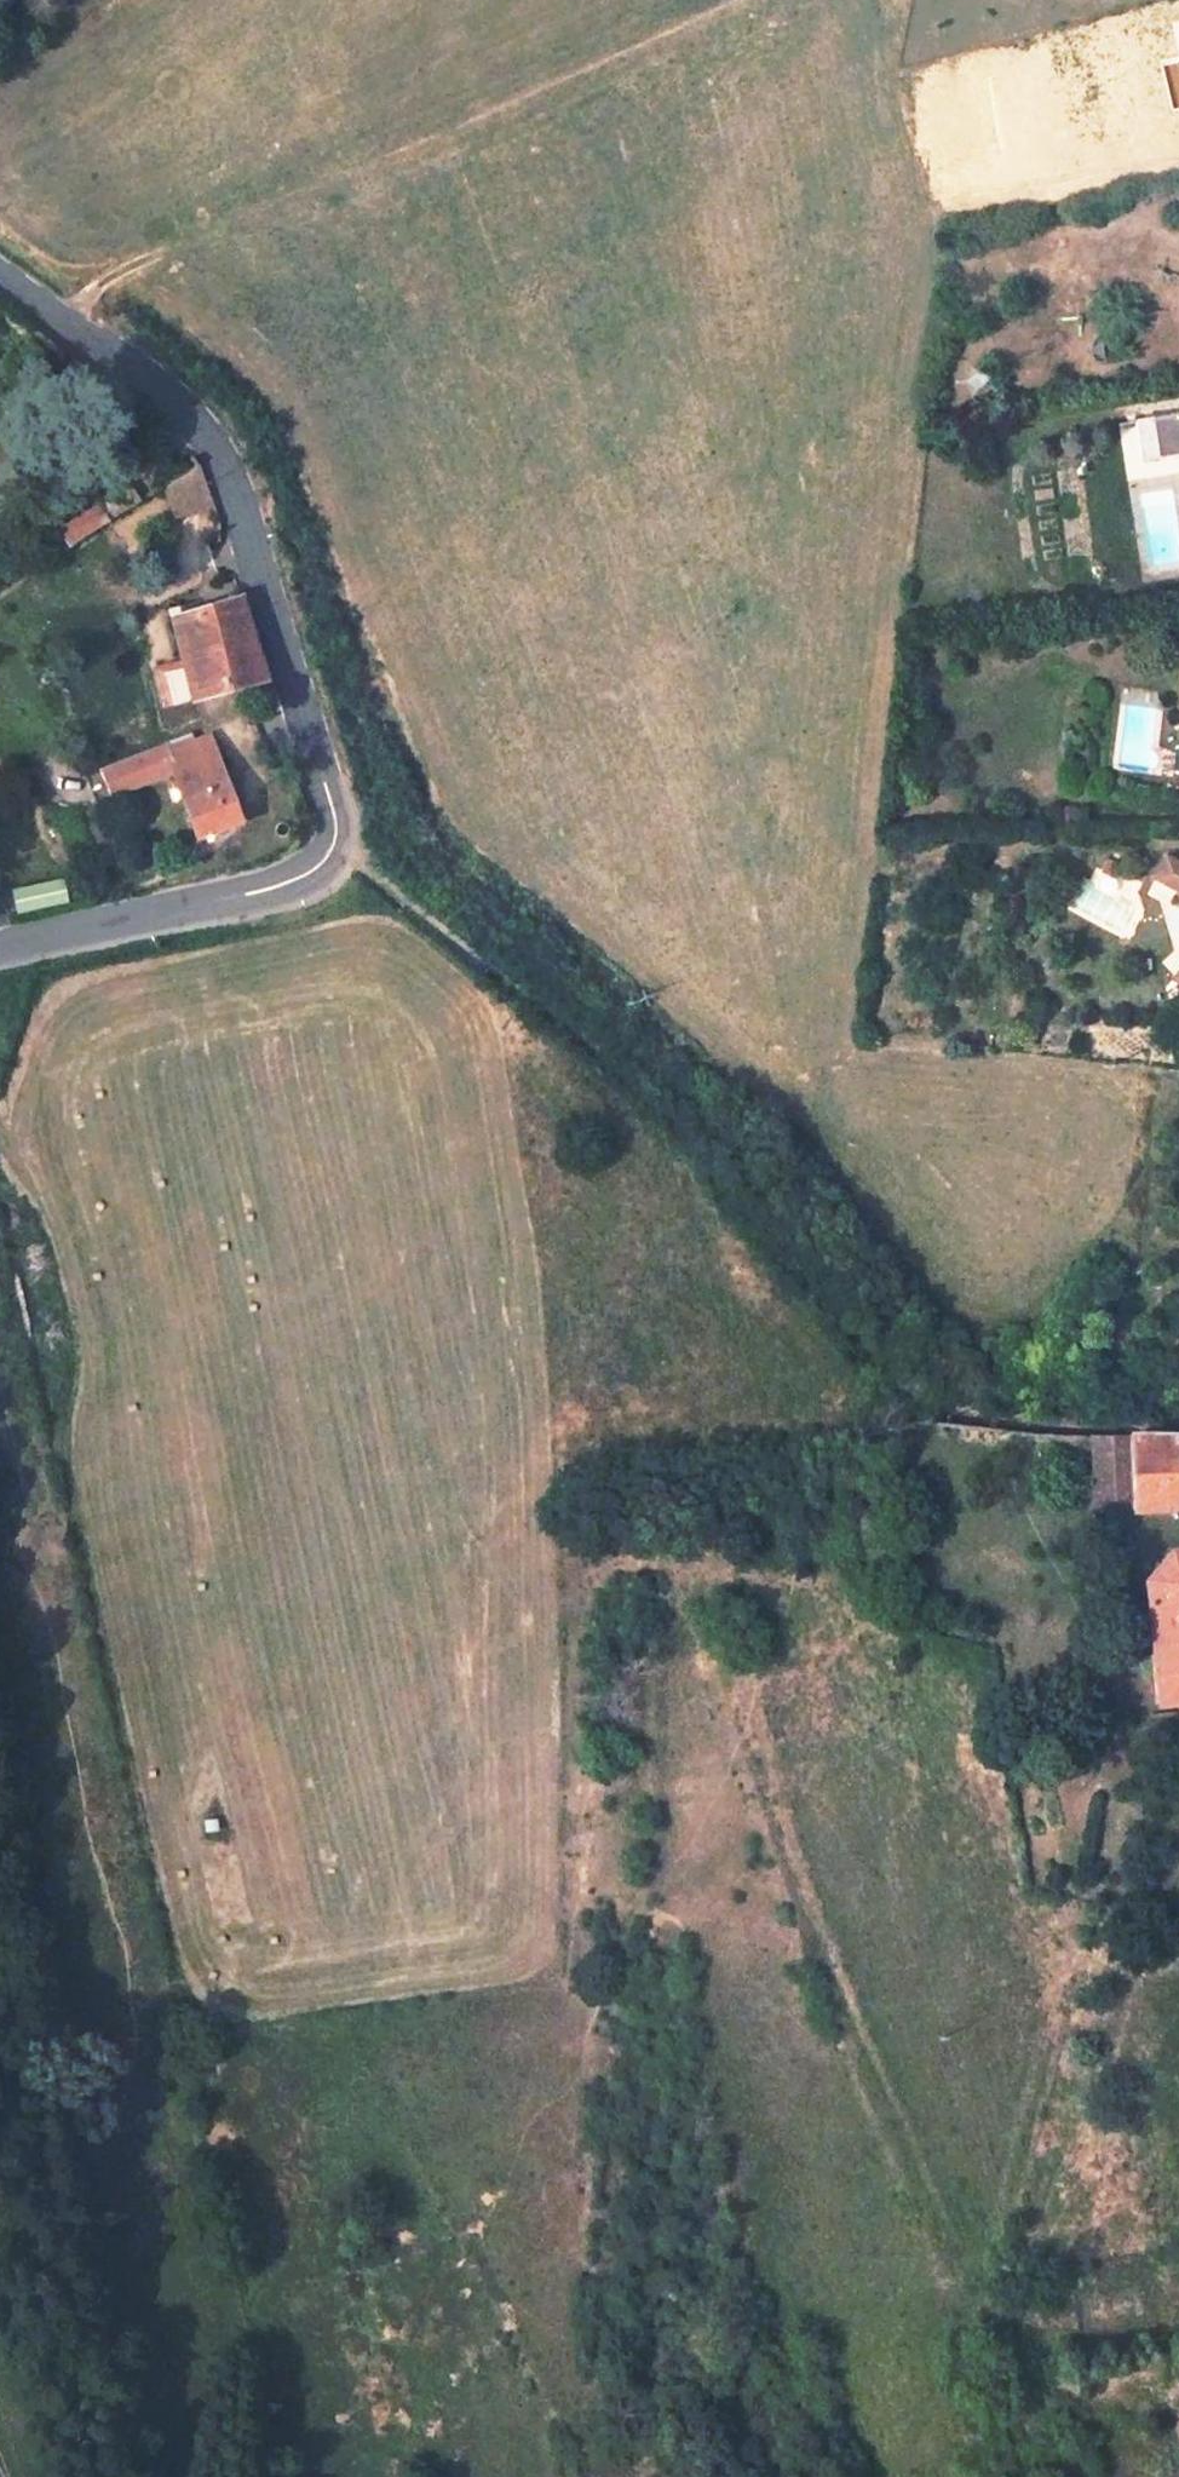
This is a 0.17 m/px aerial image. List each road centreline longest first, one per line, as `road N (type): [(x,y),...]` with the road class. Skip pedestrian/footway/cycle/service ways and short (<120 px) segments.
road 1 (residential): [(0,275),(191,420),(339,849),(317,885),(0,954)]

